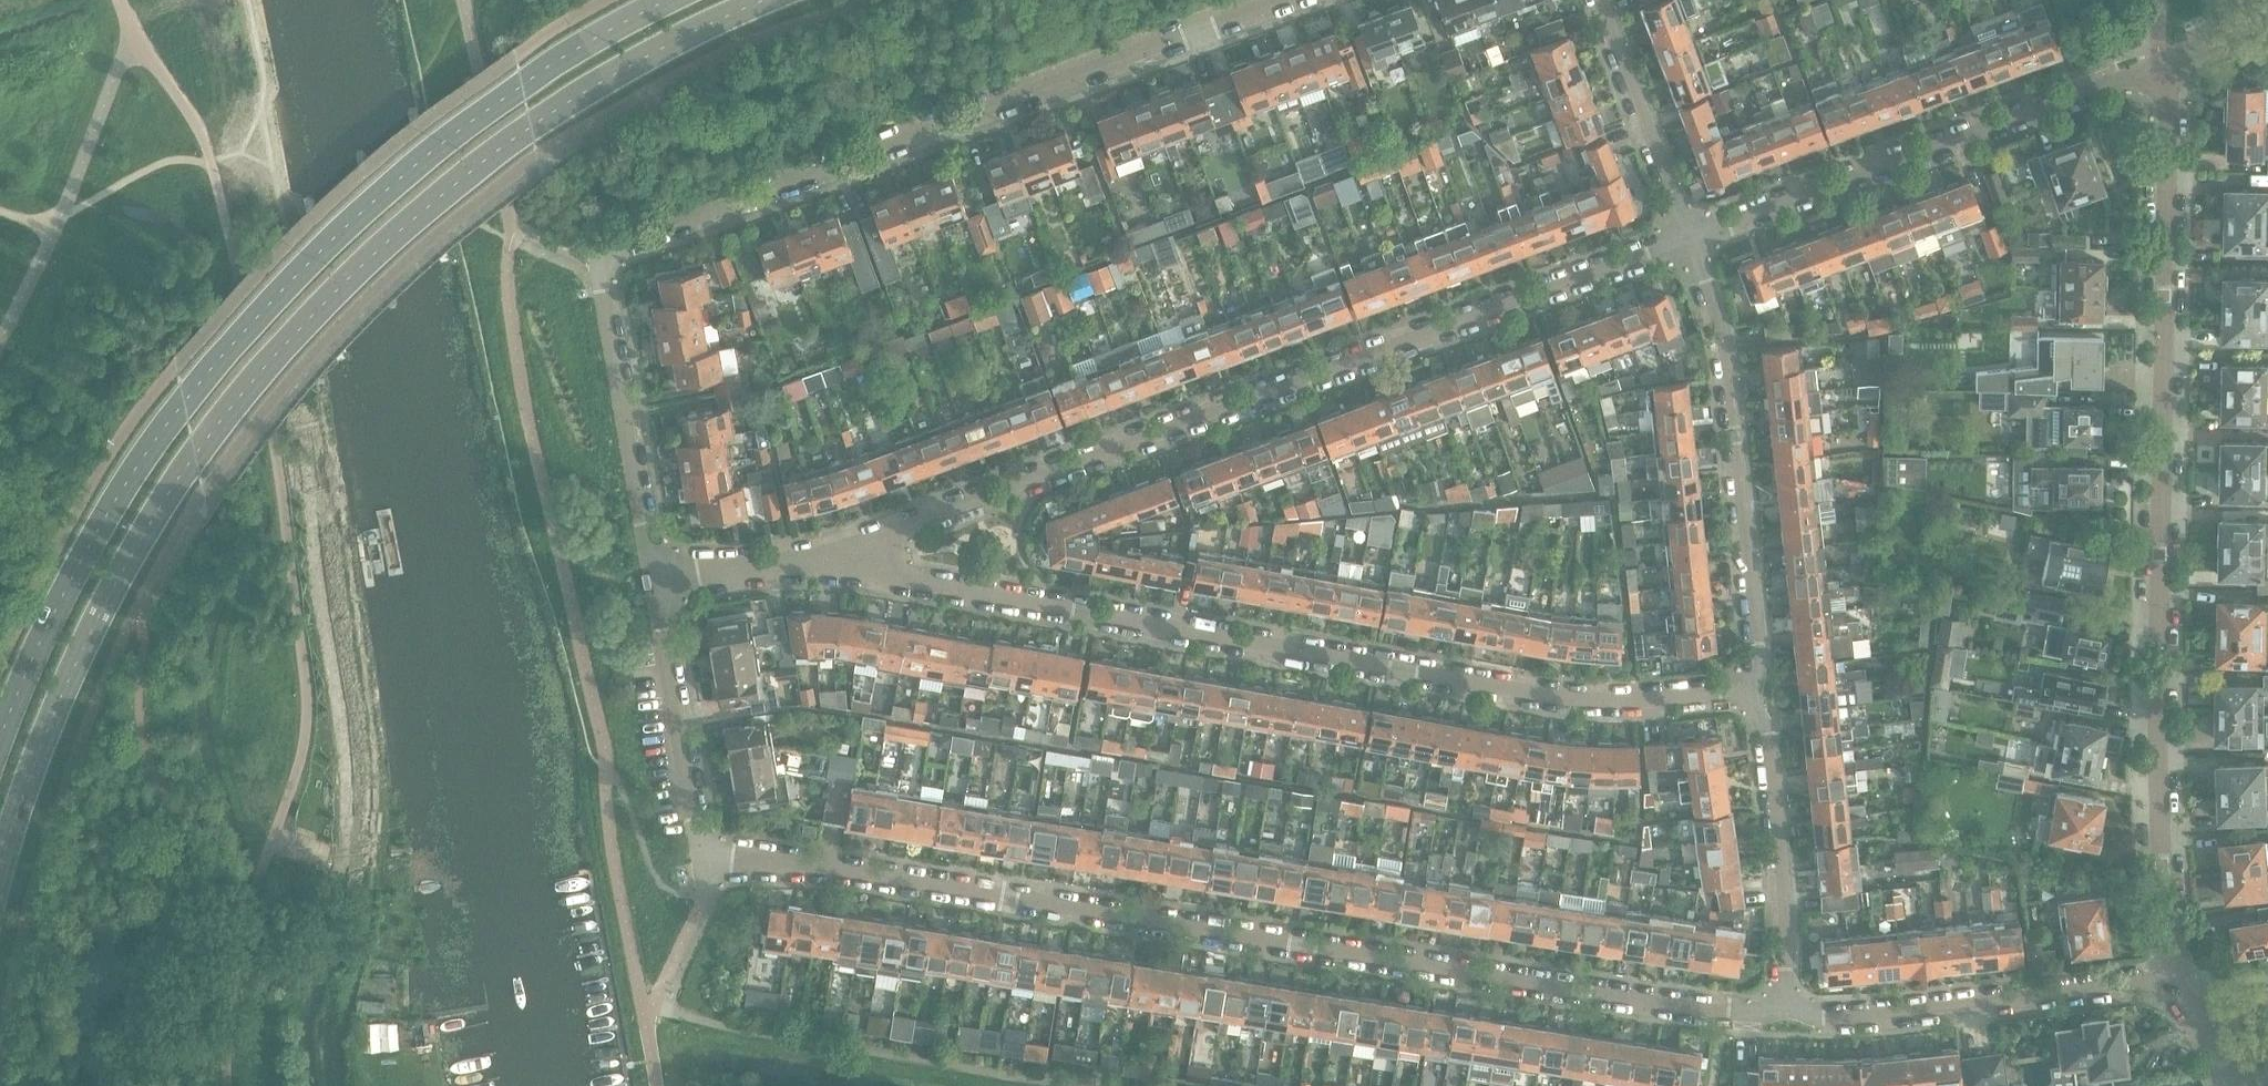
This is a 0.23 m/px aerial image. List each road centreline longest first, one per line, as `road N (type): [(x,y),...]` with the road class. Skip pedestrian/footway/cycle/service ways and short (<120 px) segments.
road 1 (residential): [(653,577),(700,856),(810,866),(1724,1013),(1786,1012)]
road 2 (secondary): [(0,875),(43,746),(93,631),(191,461),(267,364),(358,265),(459,179),(538,123),(765,0)]
road 3 (residential): [(653,577),(602,290),(606,263),(634,239),(1282,0)]
road 4 (secondary): [(665,0),(451,129),(275,288),(112,505),(57,605),(0,738)]
road 5 (residential): [(850,558),(908,581),(1570,698),(1753,690)]
road 6 (residential): [(2178,978),(2158,755),(2165,63)]
road 7 (residential): [(1690,238),(1030,480),(850,558)]
road 8 (residential): [(2165,63),(1690,238)]
road 9 (residential): [(1690,238),(1725,347),(1760,648),(1753,690)]
road 10 (residential): [(1786,1012),(1897,1013),(2178,978)]
road 11 (residential): [(1753,690),(1775,795),(1786,1012)]
road 12 (residential): [(1601,0),(1690,238)]
road 13 (residential): [(850,558),(653,577)]

